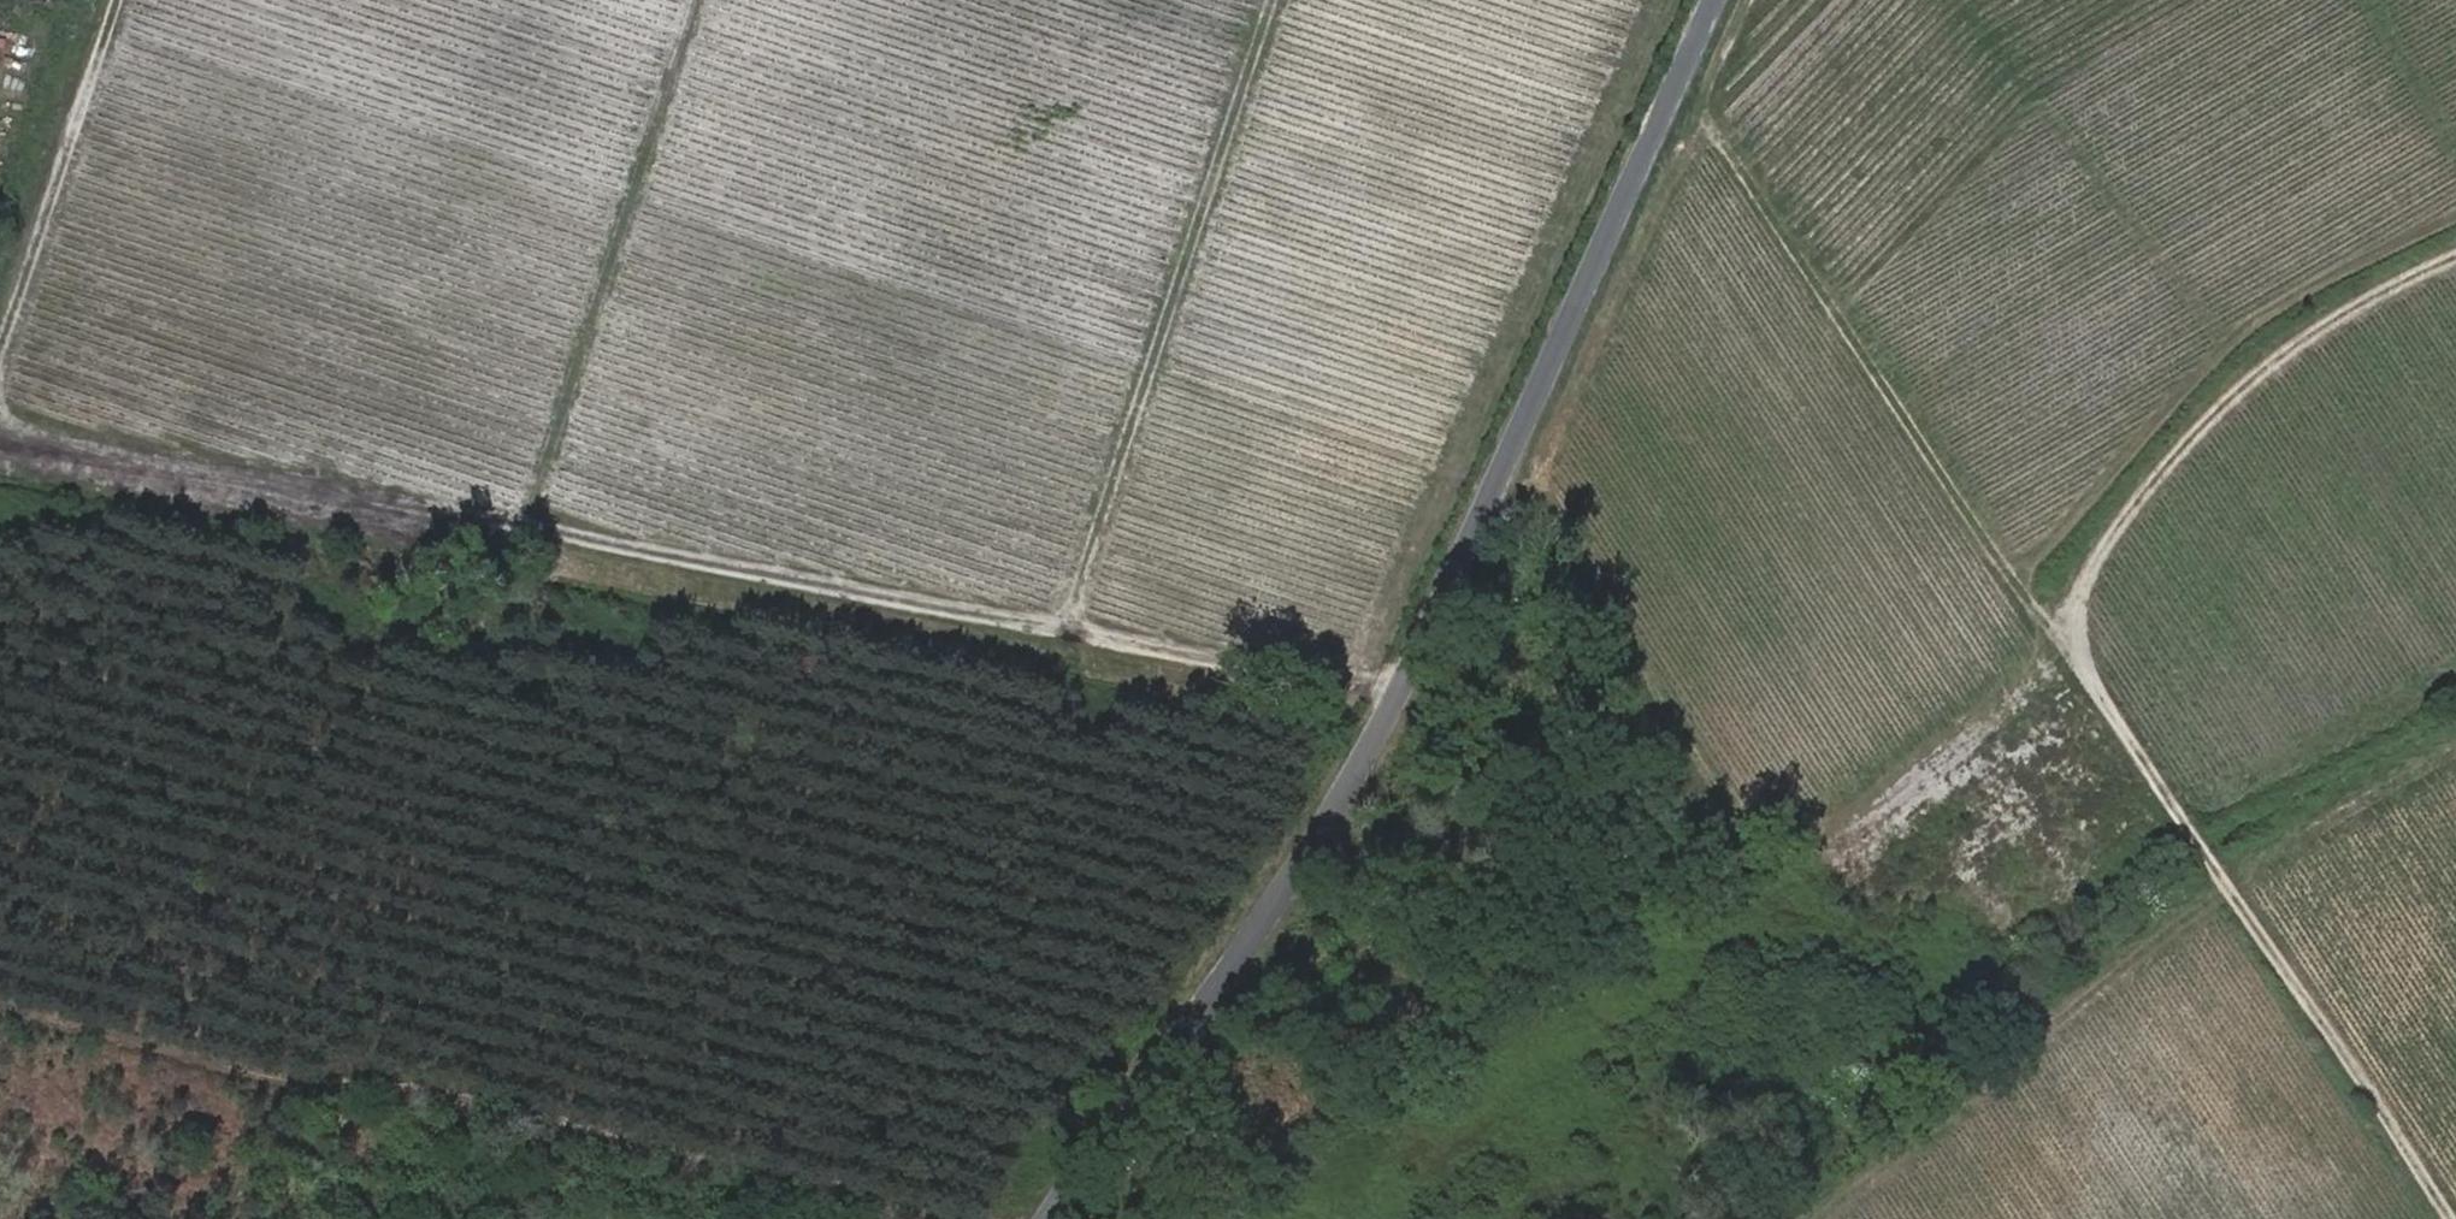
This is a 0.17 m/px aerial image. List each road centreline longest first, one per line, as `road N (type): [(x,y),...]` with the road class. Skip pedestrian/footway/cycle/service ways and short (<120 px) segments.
road 1 (unclassified): [(1726,0),(1326,897),(1099,1218)]

